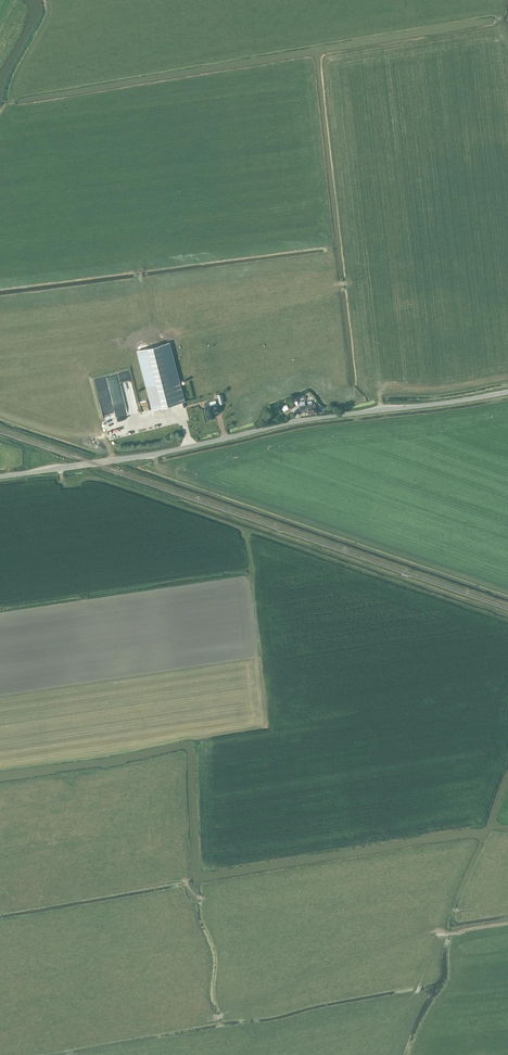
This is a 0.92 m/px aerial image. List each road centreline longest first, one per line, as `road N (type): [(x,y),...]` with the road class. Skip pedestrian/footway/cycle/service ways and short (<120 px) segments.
road 1 (tertiary): [(0,477),(507,392)]
road 2 (track): [(415,997),(439,935),(507,924)]

